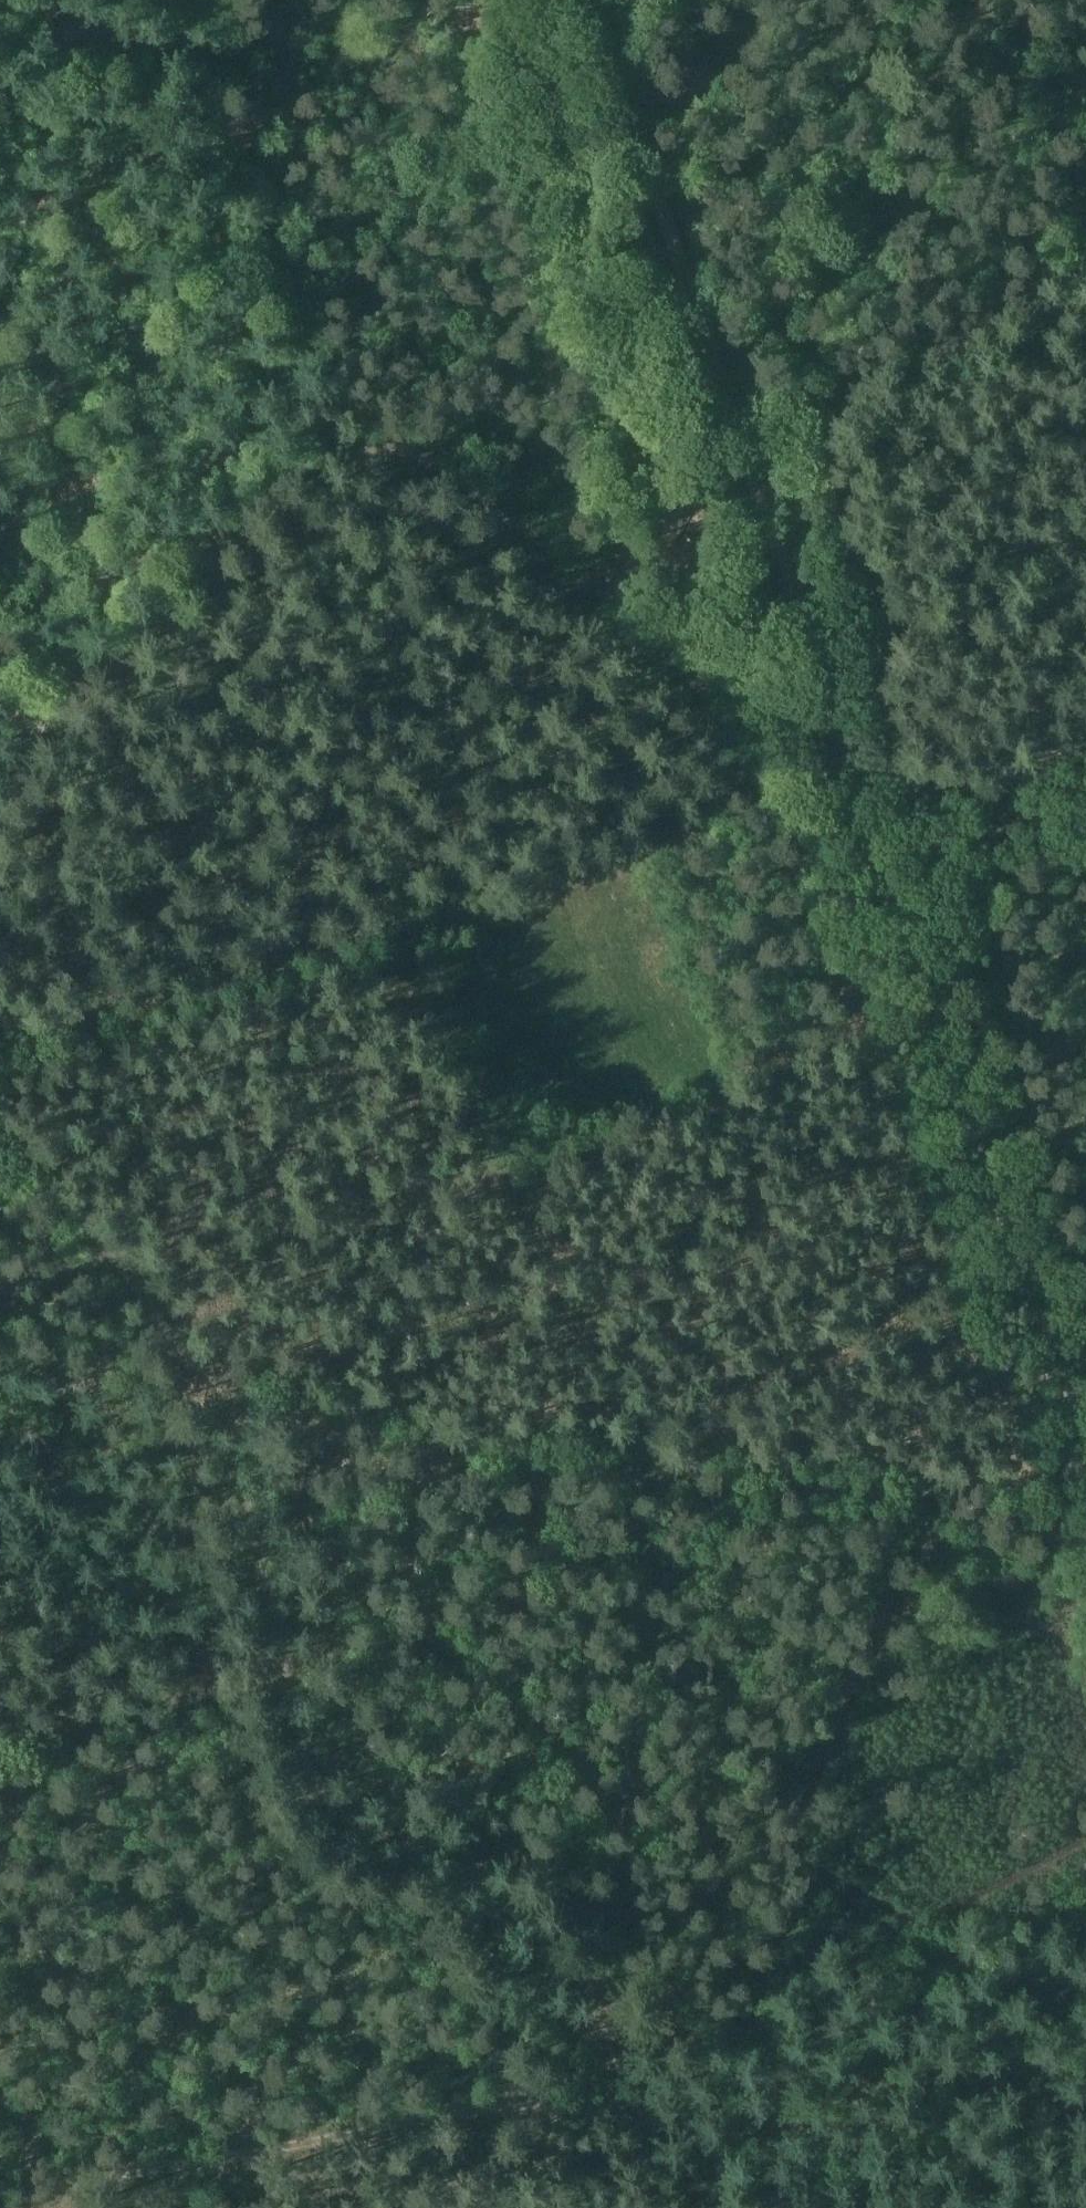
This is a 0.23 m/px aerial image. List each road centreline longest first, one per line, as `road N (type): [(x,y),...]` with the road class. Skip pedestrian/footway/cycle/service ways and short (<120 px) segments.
road 1 (track): [(773,2207),(643,2090)]
road 2 (track): [(56,674),(0,818)]

